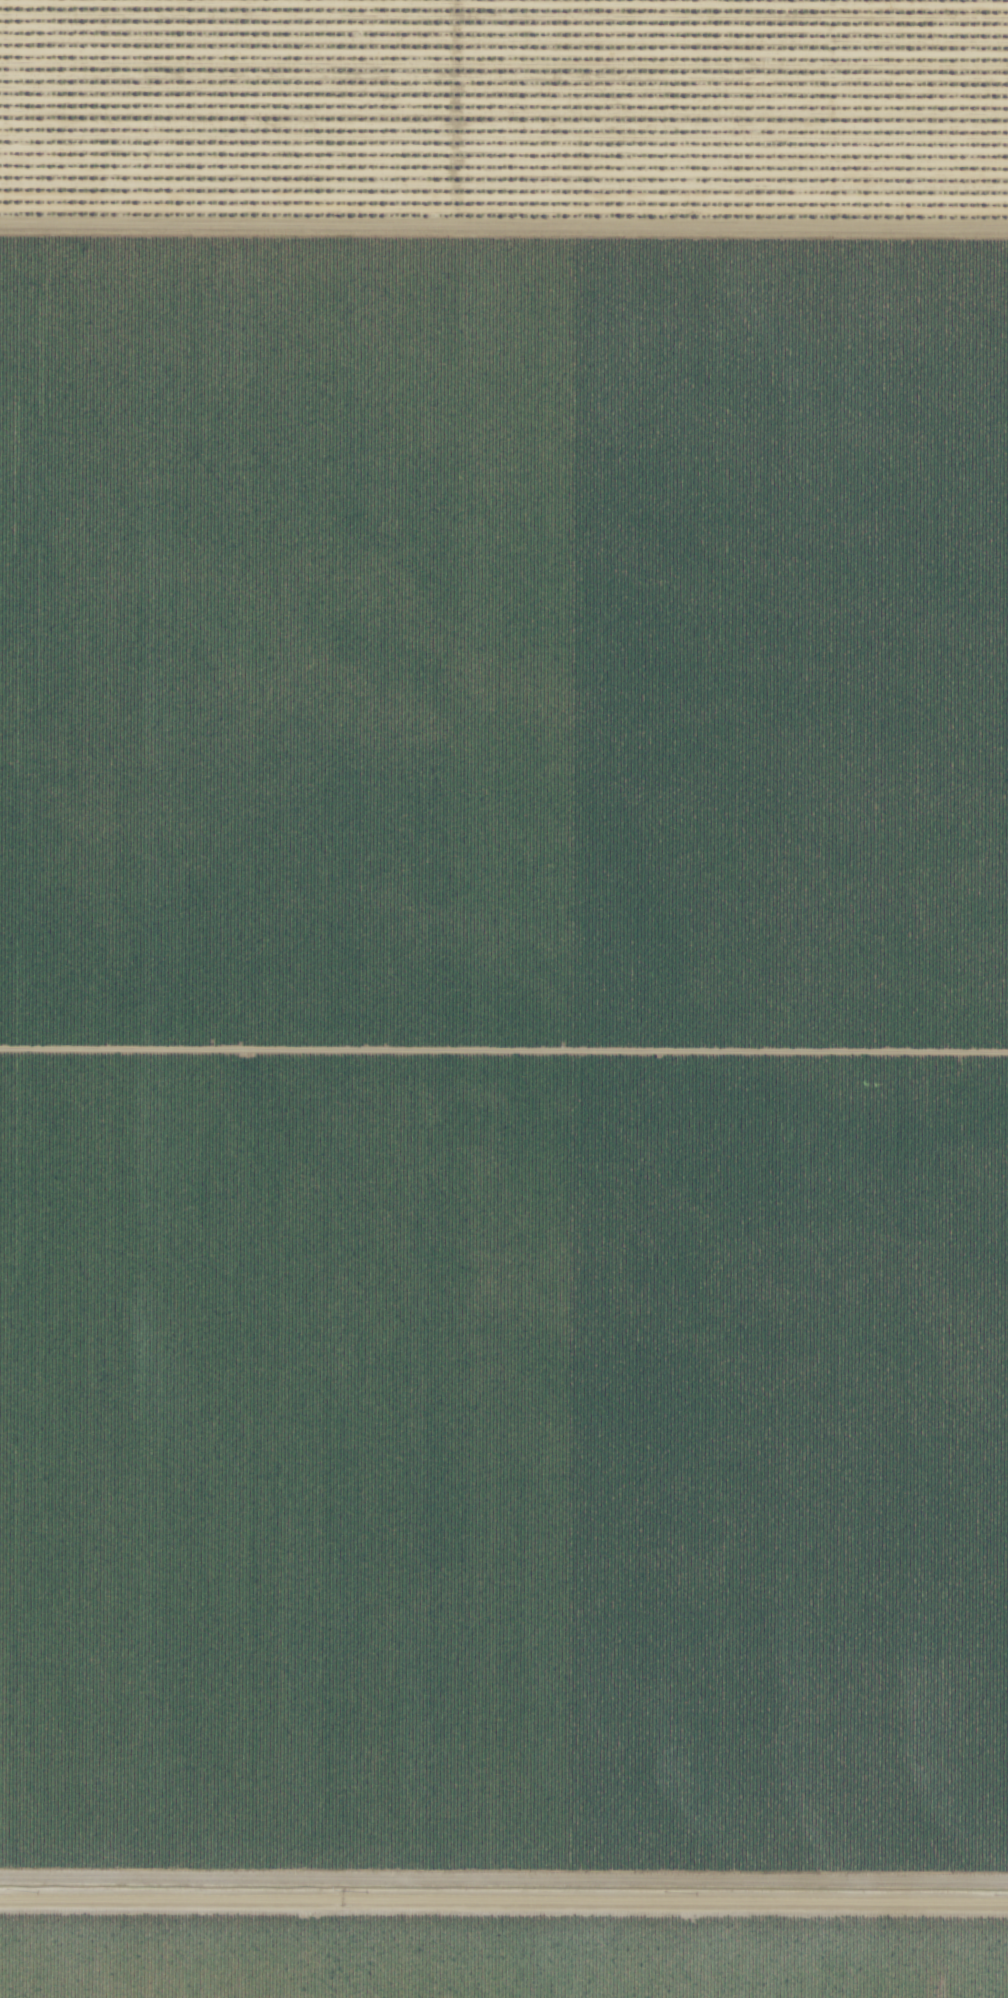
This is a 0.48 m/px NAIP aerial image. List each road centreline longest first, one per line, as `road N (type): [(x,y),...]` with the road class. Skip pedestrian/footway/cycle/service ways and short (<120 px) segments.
road 1 (residential): [(1007,1903),(0,1903)]

